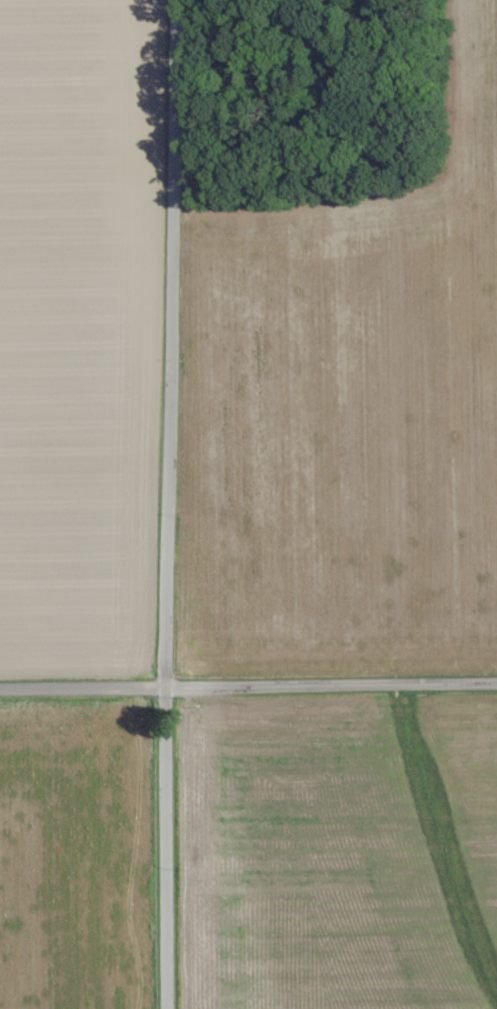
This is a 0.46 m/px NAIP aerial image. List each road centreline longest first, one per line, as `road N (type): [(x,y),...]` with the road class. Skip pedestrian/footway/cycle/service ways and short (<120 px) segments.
road 1 (tertiary): [(165,1008),(174,0)]
road 2 (residential): [(0,689),(496,682)]

